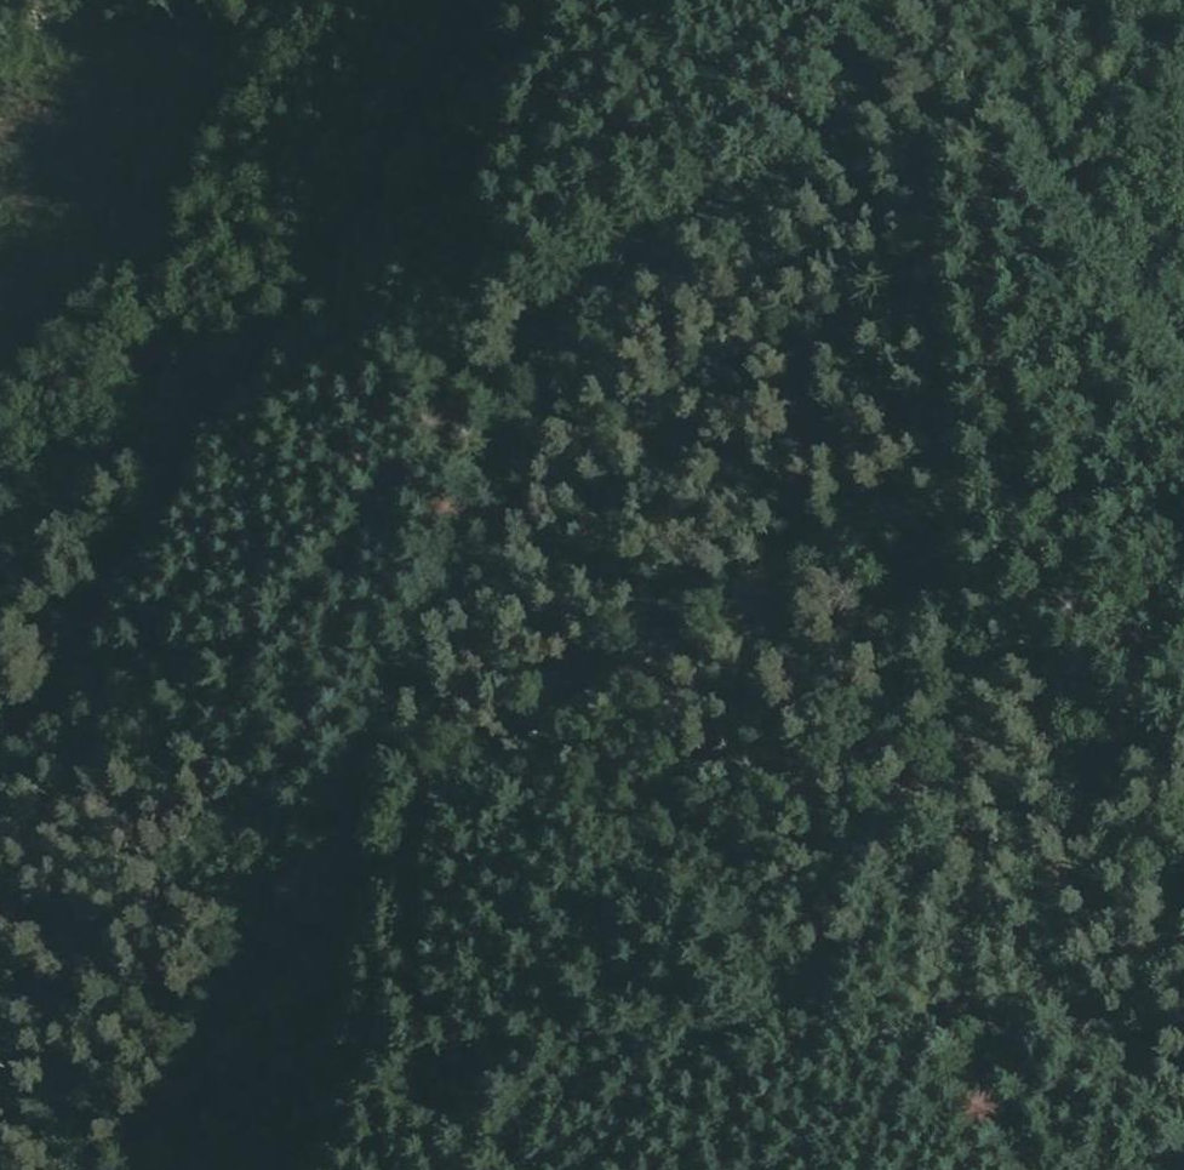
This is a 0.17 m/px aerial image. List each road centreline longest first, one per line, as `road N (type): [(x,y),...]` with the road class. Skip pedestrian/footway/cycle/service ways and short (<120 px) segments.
road 1 (track): [(0,745),(508,0)]

